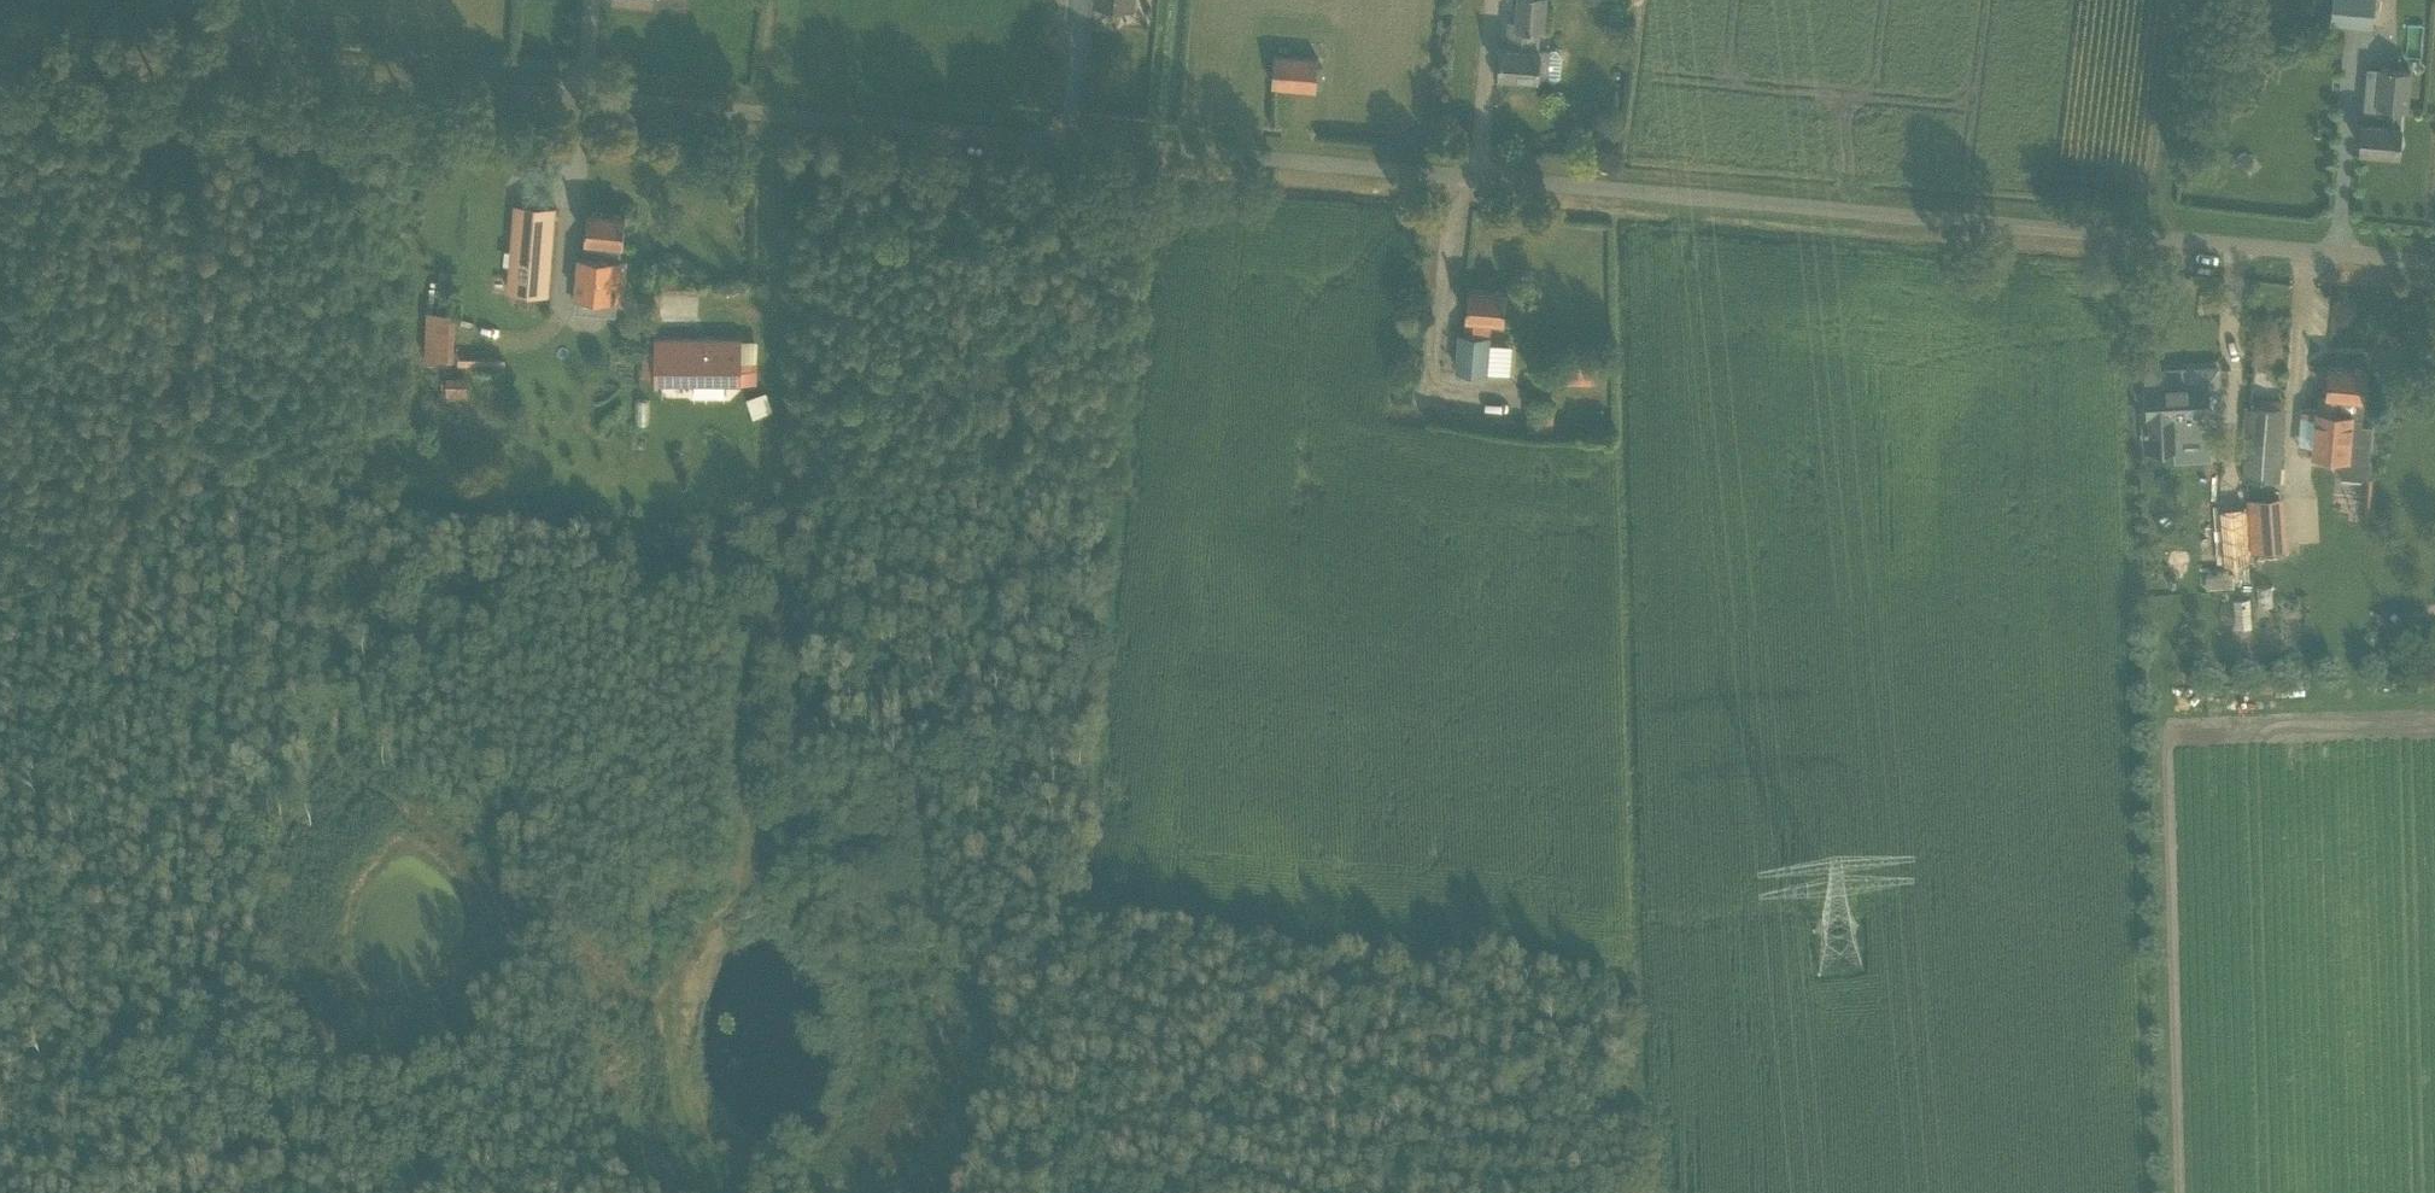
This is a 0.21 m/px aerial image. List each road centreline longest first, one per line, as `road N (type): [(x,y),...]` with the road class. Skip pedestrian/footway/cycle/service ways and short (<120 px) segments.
road 1 (unclassified): [(2434,256),(0,40)]

